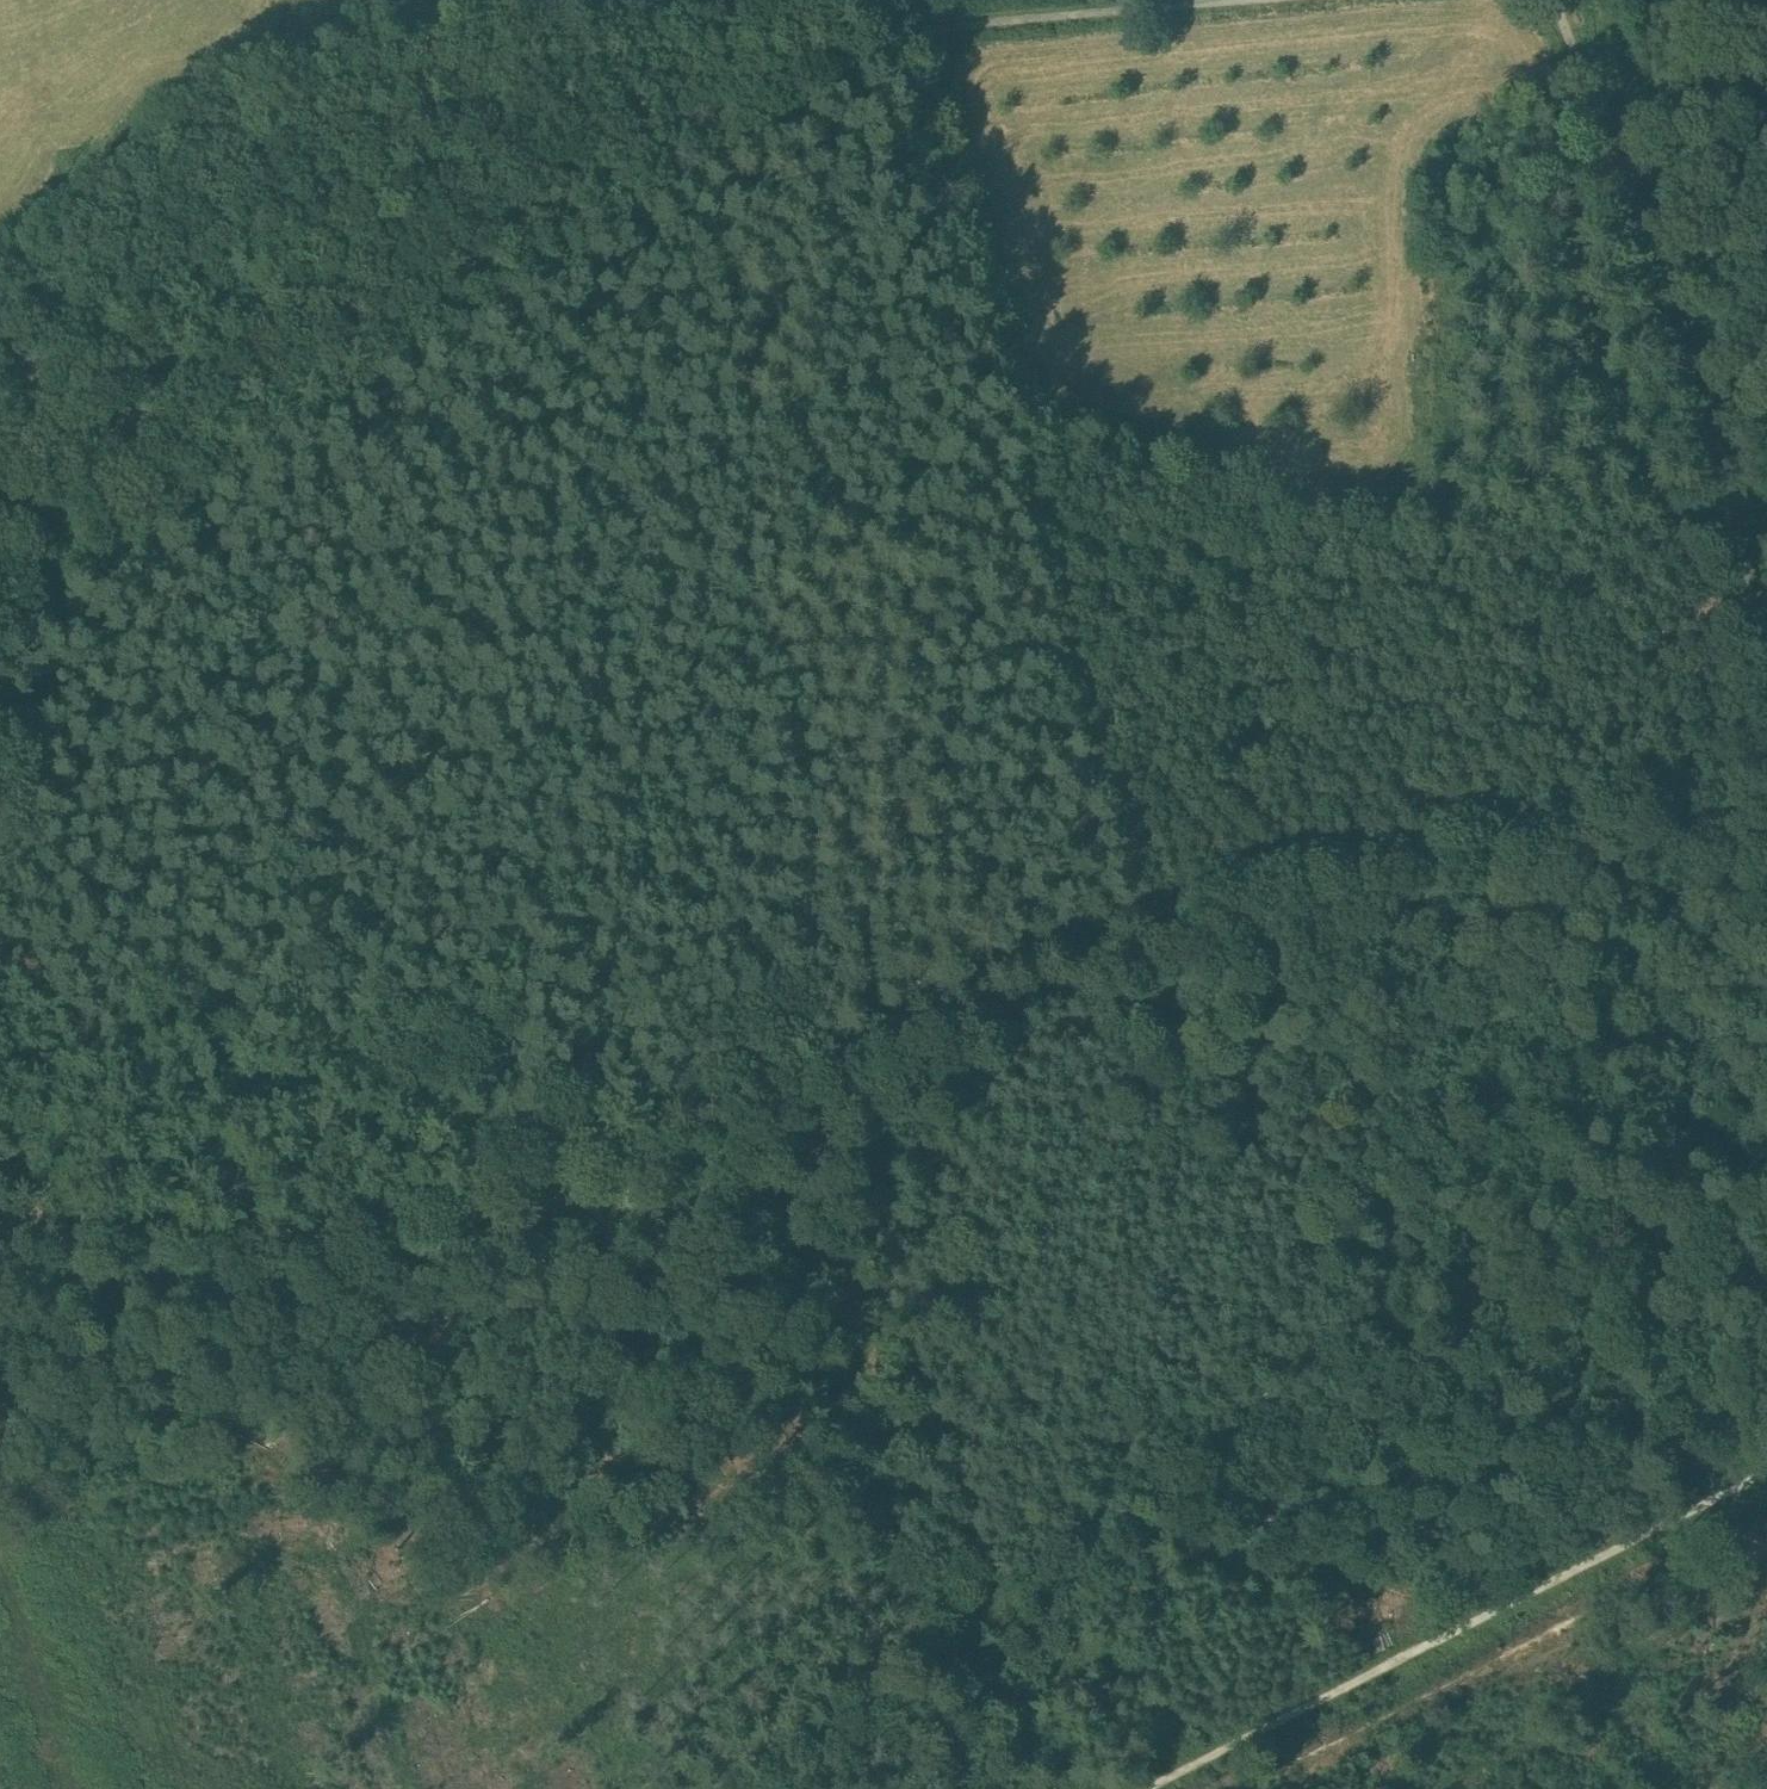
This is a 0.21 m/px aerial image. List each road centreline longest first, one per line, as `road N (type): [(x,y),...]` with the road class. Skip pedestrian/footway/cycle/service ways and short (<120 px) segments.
road 1 (track): [(1263,0),(929,28),(134,521),(0,617)]
road 2 (track): [(1146,1788),(1766,1474)]
road 3 (track): [(1553,0),(1766,639)]
road 4 (track): [(1647,285),(1766,316)]

